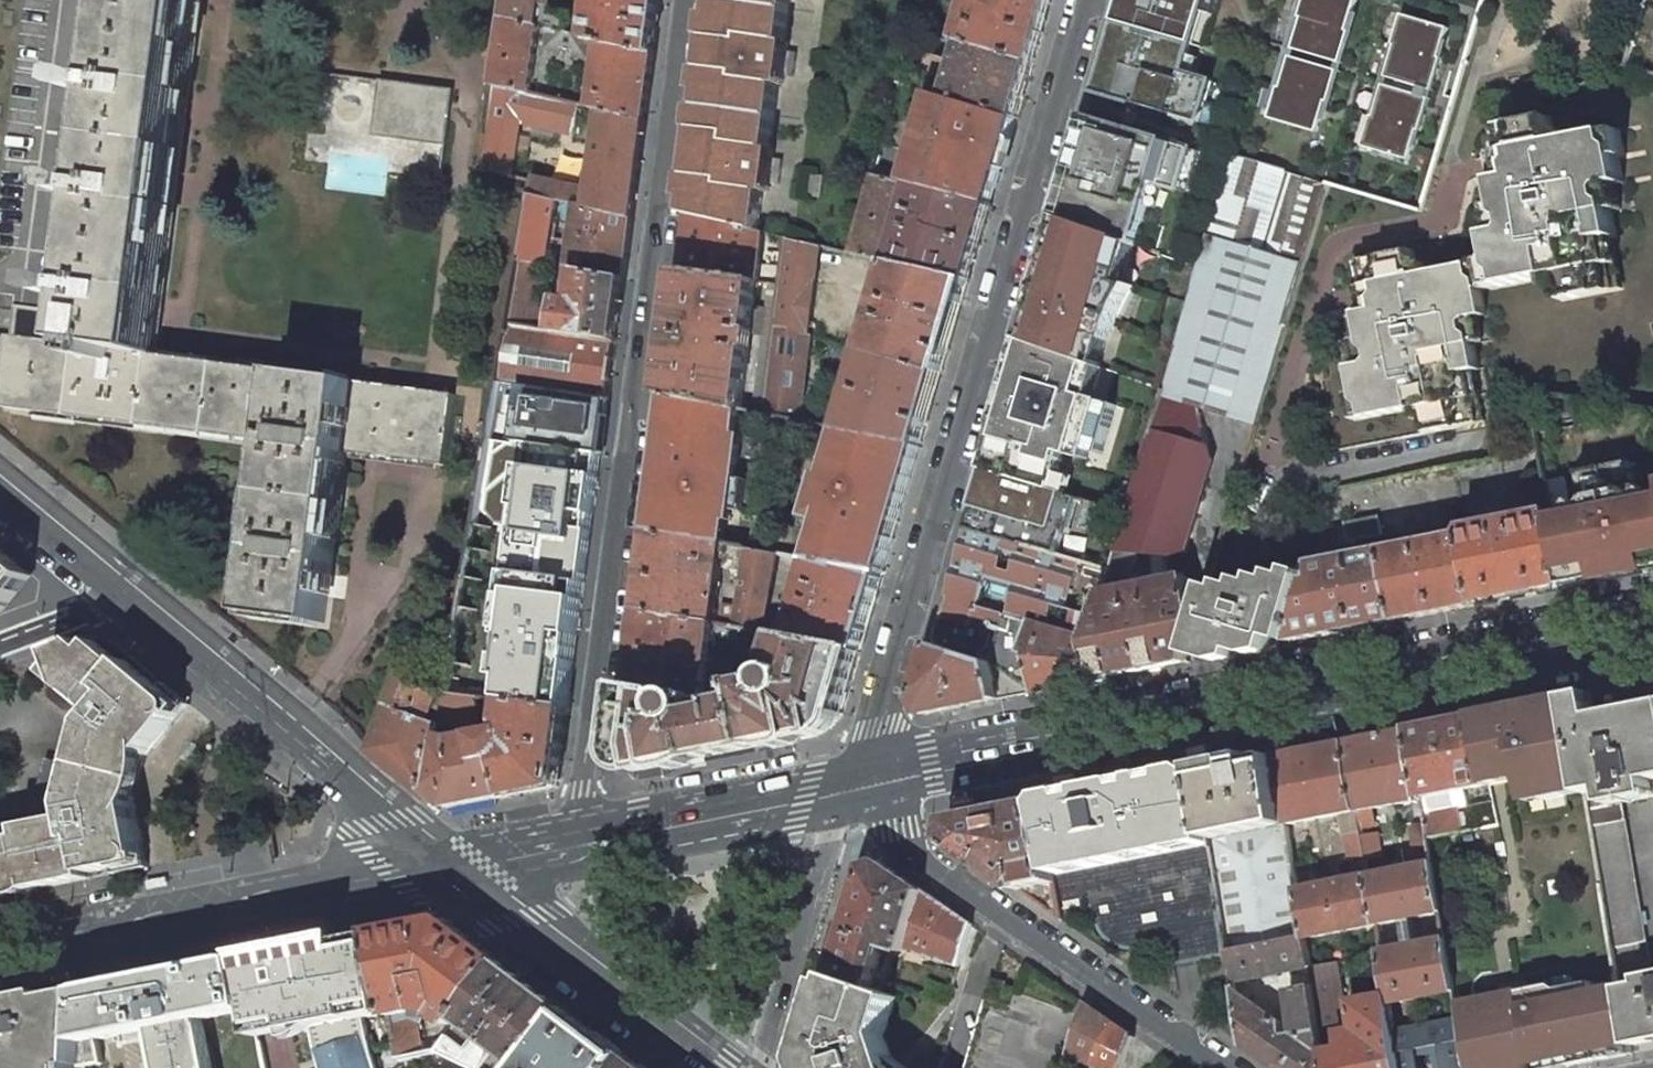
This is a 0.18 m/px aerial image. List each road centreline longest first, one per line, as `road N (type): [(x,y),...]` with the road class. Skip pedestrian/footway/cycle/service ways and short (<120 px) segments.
road 1 (residential): [(580,823),(690,0)]
road 2 (secondary): [(1652,608),(863,764)]
road 3 (residential): [(1085,0),(863,764)]
road 4 (residential): [(863,764),(897,828),(929,864),(1224,1067)]
road 5 (secondary): [(429,854),(0,933)]
road 6 (secondary): [(120,598),(429,854)]
road 7 (secondary): [(452,873),(713,1067)]
road 8 (residential): [(863,764),(761,1067)]
road 9 (secondary): [(863,764),(580,823)]
road 10 (secondary): [(0,498),(120,598)]
road 11 (secondary): [(580,823),(429,854)]
road 12 (residential): [(452,873),(580,846),(580,823)]
road 13 (residential): [(0,644),(120,598)]

